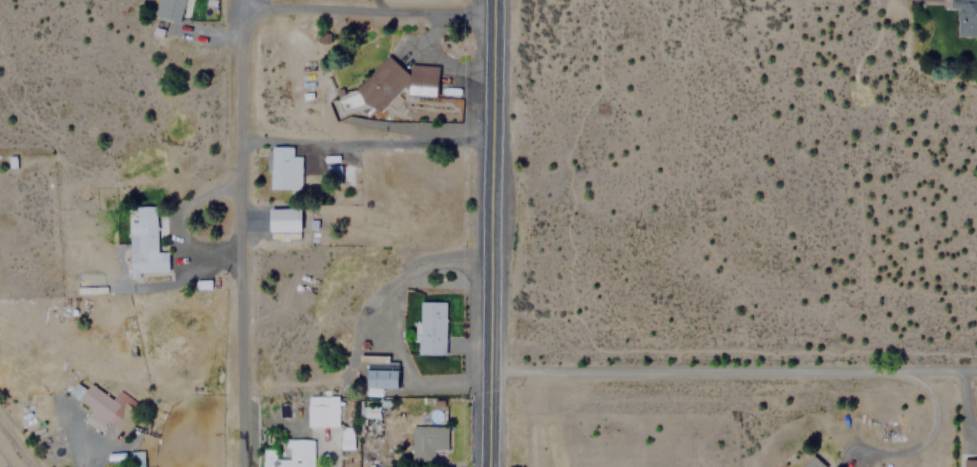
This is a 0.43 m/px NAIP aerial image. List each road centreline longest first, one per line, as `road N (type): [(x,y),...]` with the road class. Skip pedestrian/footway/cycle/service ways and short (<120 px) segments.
road 1 (residential): [(491,369),(976,372)]
road 2 (tertiary): [(490,466),(492,0)]
road 3 (residential): [(245,466),(243,9)]
road 4 (residential): [(492,16),(243,9)]

